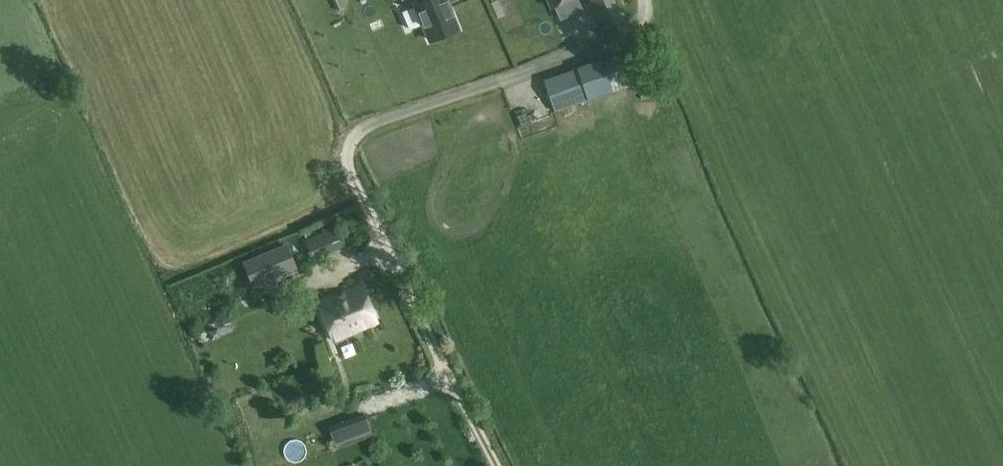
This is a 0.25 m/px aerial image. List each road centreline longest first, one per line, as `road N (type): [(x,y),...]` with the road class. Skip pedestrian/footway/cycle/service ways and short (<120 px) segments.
road 1 (track): [(497,465),(415,308),(348,166),(348,149),(375,119),(625,38),(640,23),(643,0)]

